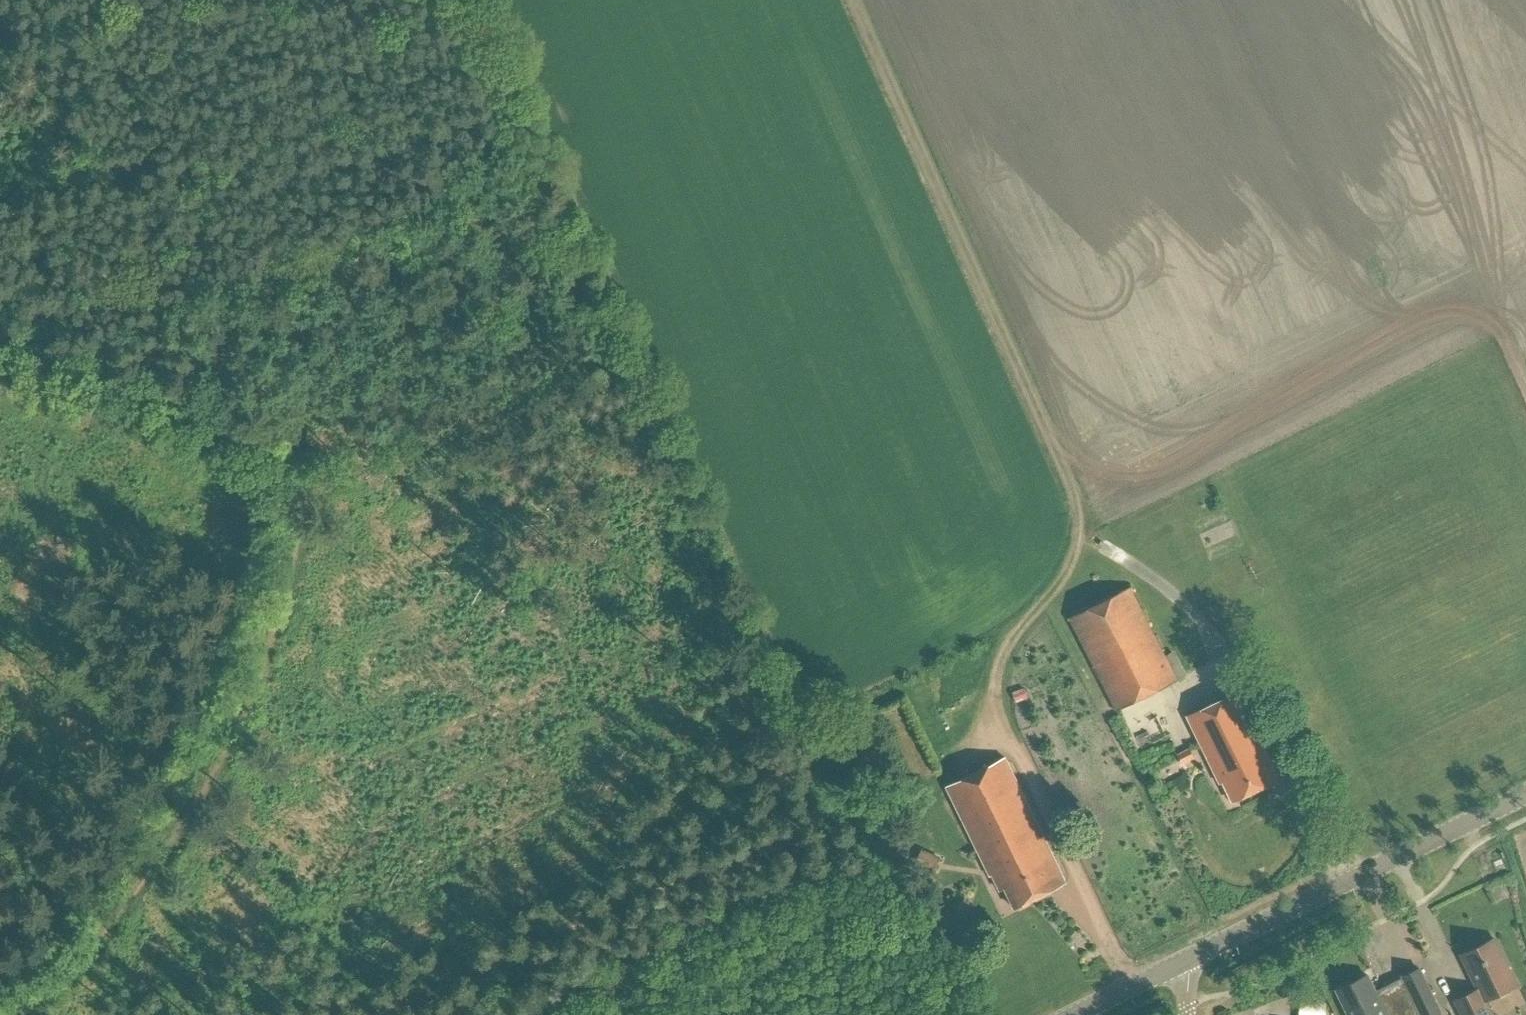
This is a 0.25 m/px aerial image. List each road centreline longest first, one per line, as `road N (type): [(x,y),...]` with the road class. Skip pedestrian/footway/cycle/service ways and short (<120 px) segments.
road 1 (tertiary): [(1187,960),(1525,794)]
road 2 (tertiary): [(1071,1014),(1187,960)]

